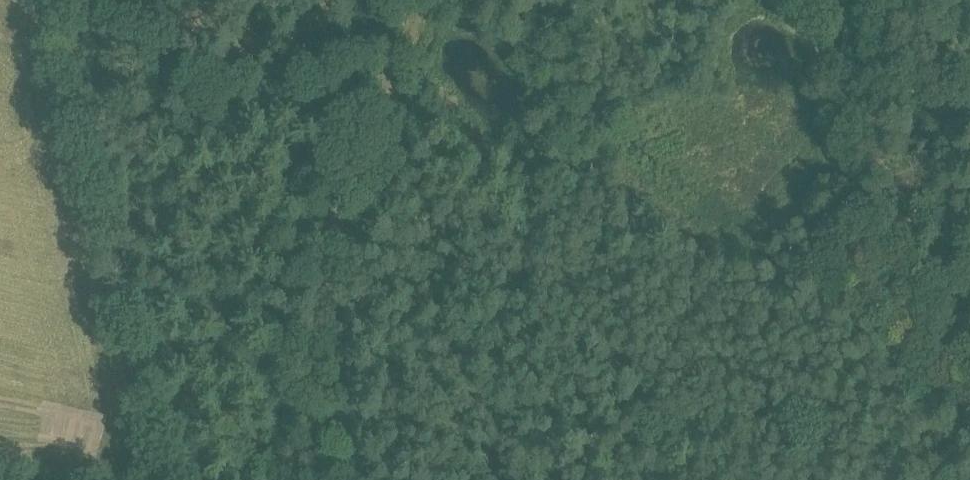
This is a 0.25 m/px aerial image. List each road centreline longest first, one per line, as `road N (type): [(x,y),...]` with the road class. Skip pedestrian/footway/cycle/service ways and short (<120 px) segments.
road 1 (track): [(389,0),(289,270),(313,479)]
road 2 (track): [(969,249),(879,171),(792,0)]

